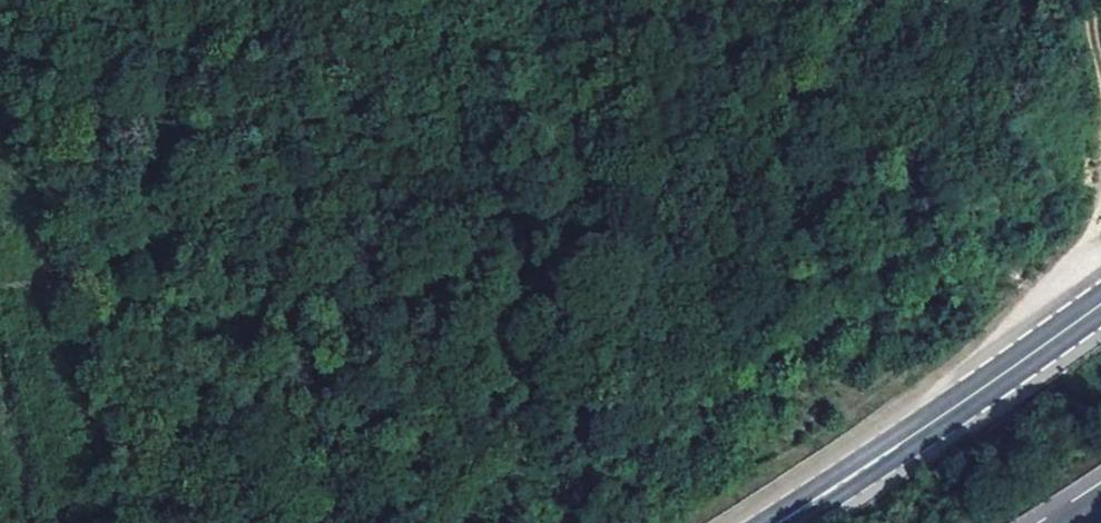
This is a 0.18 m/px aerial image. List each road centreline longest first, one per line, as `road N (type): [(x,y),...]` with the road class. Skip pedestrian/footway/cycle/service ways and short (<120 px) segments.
road 1 (secondary): [(779,522),(1100,305)]

